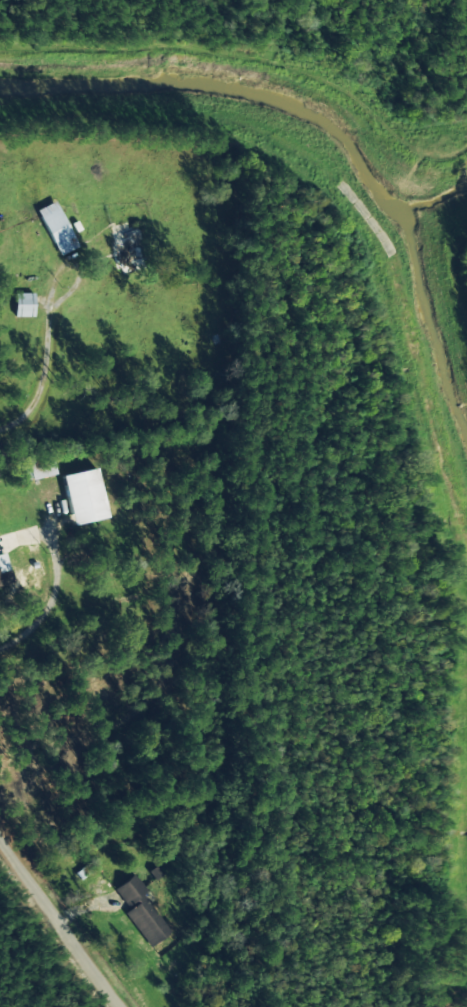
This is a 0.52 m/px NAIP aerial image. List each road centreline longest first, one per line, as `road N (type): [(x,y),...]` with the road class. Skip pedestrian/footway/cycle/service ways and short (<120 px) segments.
road 1 (residential): [(0,830),(126,1006)]
road 2 (residential): [(0,431),(39,400),(49,310),(74,259)]

